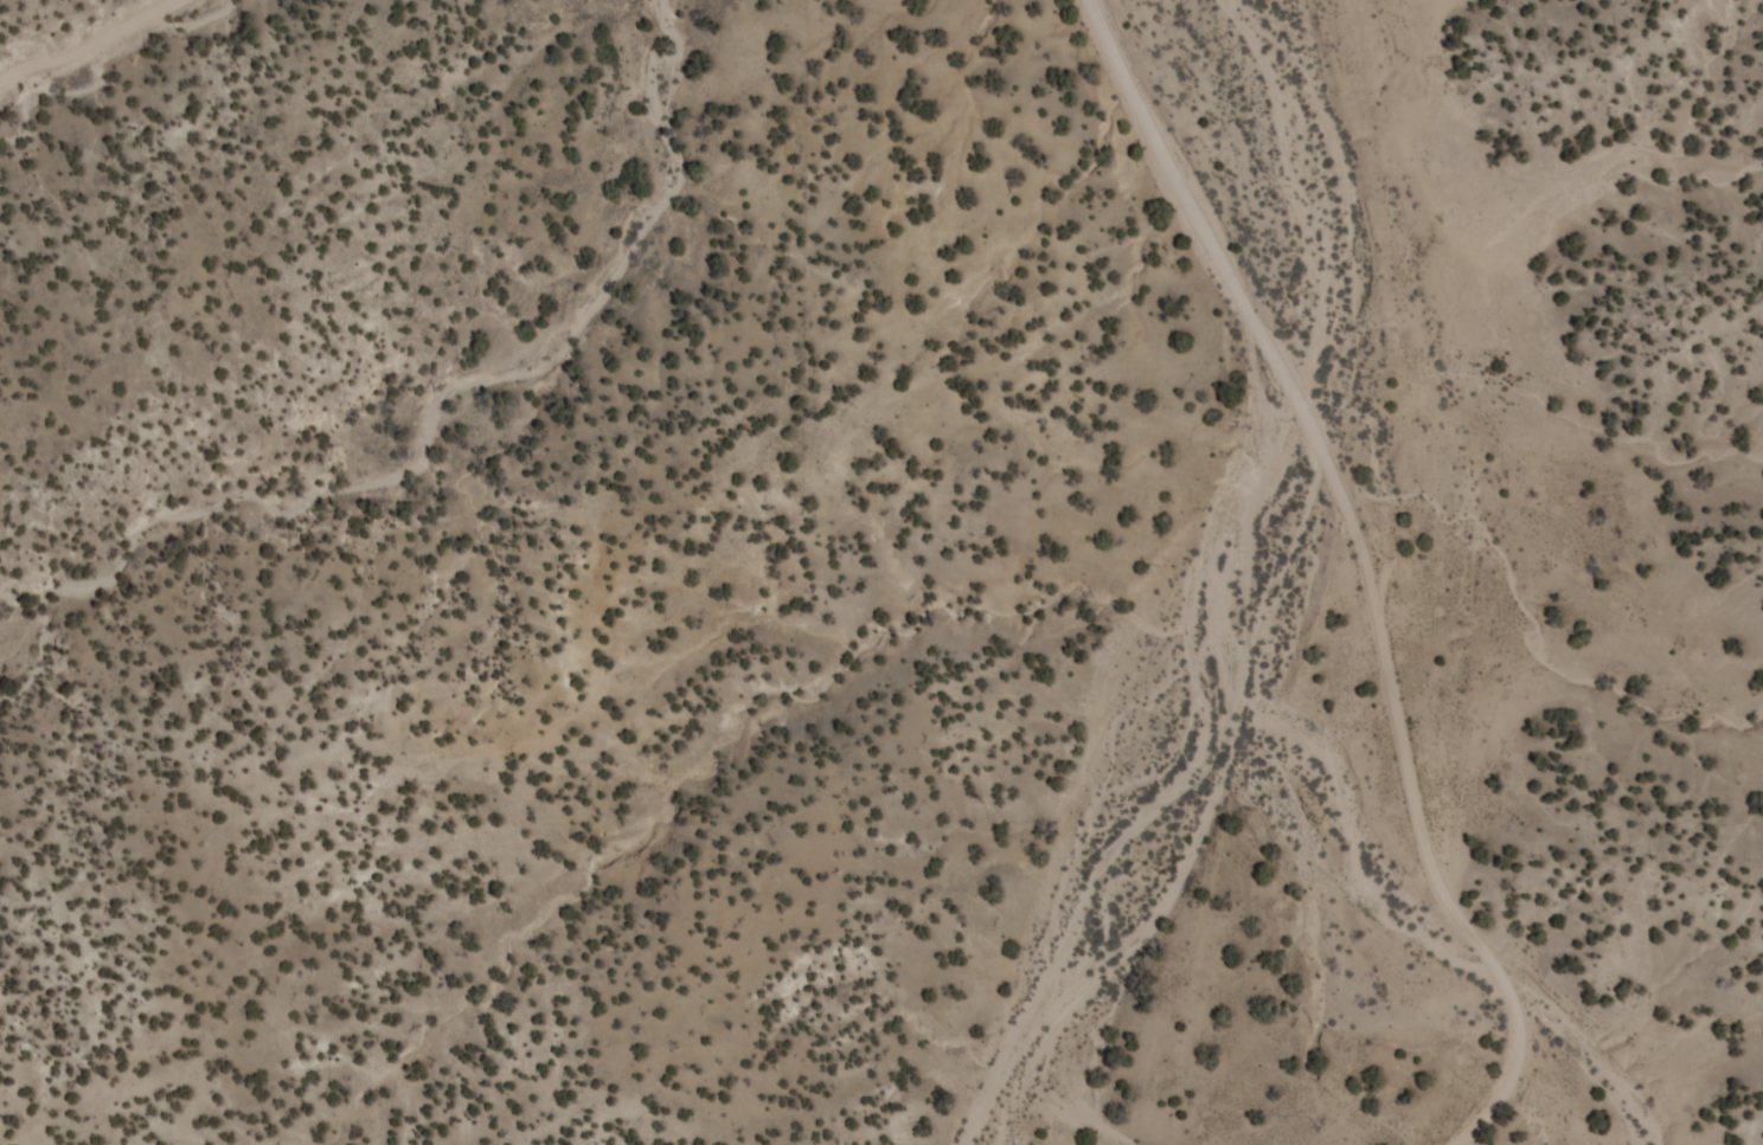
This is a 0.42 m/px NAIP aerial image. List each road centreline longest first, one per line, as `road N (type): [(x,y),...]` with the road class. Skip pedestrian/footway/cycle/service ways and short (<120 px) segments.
road 1 (residential): [(1459,1144),(1513,1082),(1526,1028),(1519,992),(1440,864),(1377,578),(1334,450),(1171,154),(1100,0)]
road 2 (residential): [(0,72),(68,50),(165,0)]

